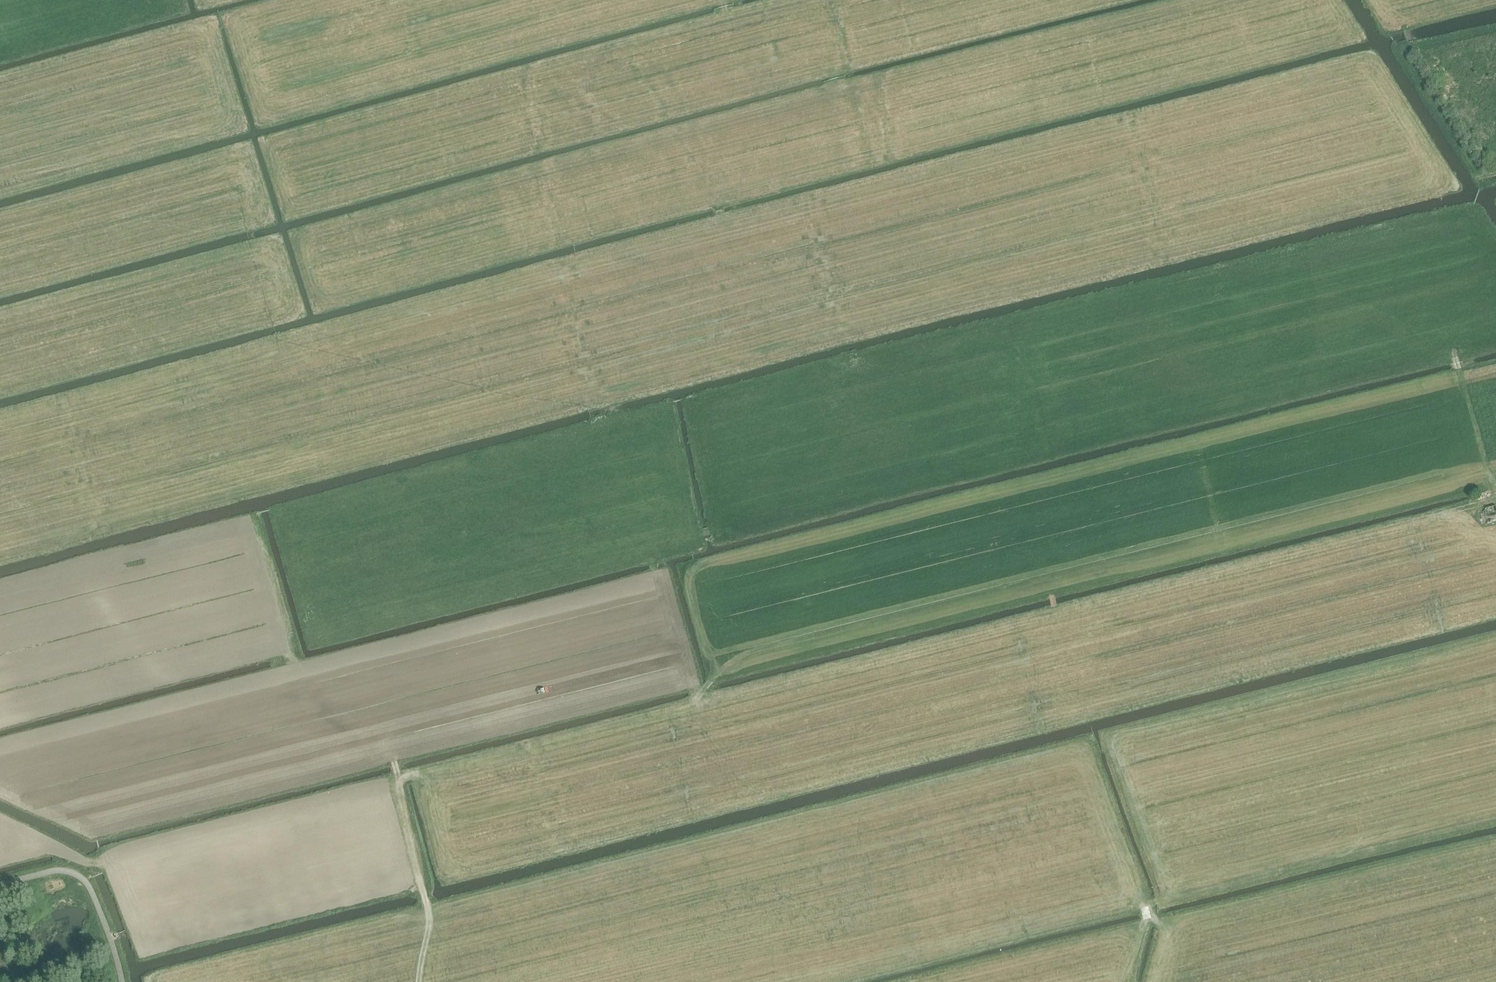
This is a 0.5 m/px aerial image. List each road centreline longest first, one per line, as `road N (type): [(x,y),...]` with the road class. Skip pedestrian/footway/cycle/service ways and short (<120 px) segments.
road 1 (track): [(392,776),(430,920),(422,981)]
road 2 (track): [(1457,357),(1495,488)]

